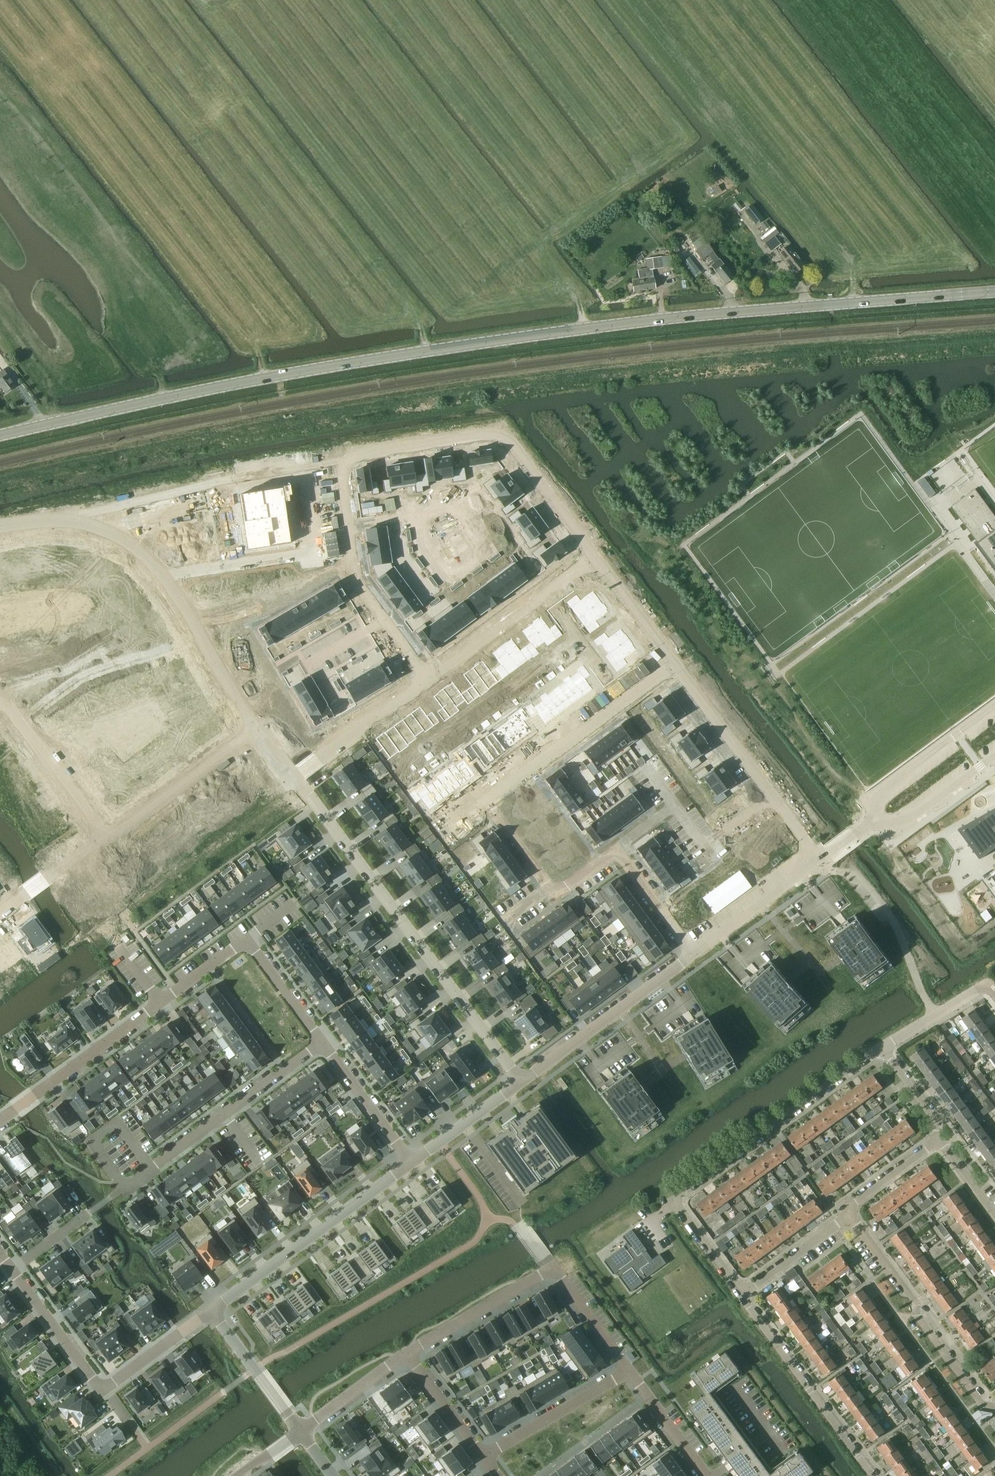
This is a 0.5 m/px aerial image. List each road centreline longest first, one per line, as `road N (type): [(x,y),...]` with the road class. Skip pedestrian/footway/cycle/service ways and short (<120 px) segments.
road 1 (tertiary): [(0,436),(451,345),(709,314),(994,293)]
road 2 (residential): [(594,559),(510,442),(493,434),(346,461),(340,471),(359,580),(430,679)]
road 3 (tertiary): [(521,1083),(292,775)]
road 4 (residential): [(741,1296),(672,1200),(883,1048)]
road 5 (tertiary): [(0,535),(57,526),(101,532),(136,552),(253,722)]
road 6 (residential): [(110,1198),(321,1043)]
road 7 (tertiary): [(212,1309),(410,1165)]
road 8 (residential): [(994,1407),(982,1405),(849,1216)]
road 9 (residential): [(674,664),(818,860)]
road 10 (residential): [(489,804),(674,664)]
road 11 (residential): [(872,1475),(741,1296)]
road 12 (residential): [(689,954),(521,1083)]
road 13 (residential): [(689,954),(614,852),(559,890),(549,888)]
road 14 (residential): [(594,559),(430,679)]
road 15 (residential): [(0,1120),(159,1003)]
road 16 (residential): [(104,837),(263,735)]
road 17 (residential): [(994,706),(872,798),(868,825)]
road 18 (residential): [(0,697),(104,837)]
road 19 (residential): [(406,1354),(553,1268)]
road 20 (residential): [(484,1455),(630,1371)]
road 21 (residential): [(430,679),(292,775)]
road 22 (residential): [(63,867),(159,1003)]
road 23 (residential): [(818,860),(689,954)]
road 24 (residential): [(102,1391),(10,1270)]
road 25 (tertiary): [(301,1432),(212,1309)]
road 26 (residential): [(410,1165),(321,1043)]
road 27 (residential): [(868,825),(901,823),(994,754)]
road 28 (tertiary): [(410,1165),(521,1083)]
road 29 (residential): [(741,1296),(849,1216)]
road 30 (residential): [(674,664),(594,559)]
road 31 (residential): [(301,1432),(406,1354)]
road 32 (residential): [(706,1475),(630,1371)]
road 33 (residential): [(630,1371),(553,1268)]
road 34 (residential): [(406,1354),(484,1455)]
road 35 (residential): [(321,1043),(246,940)]
road 36 (residential): [(883,1048),(986,984)]
road 37 (residential): [(849,1216),(849,1207),(938,1140)]

